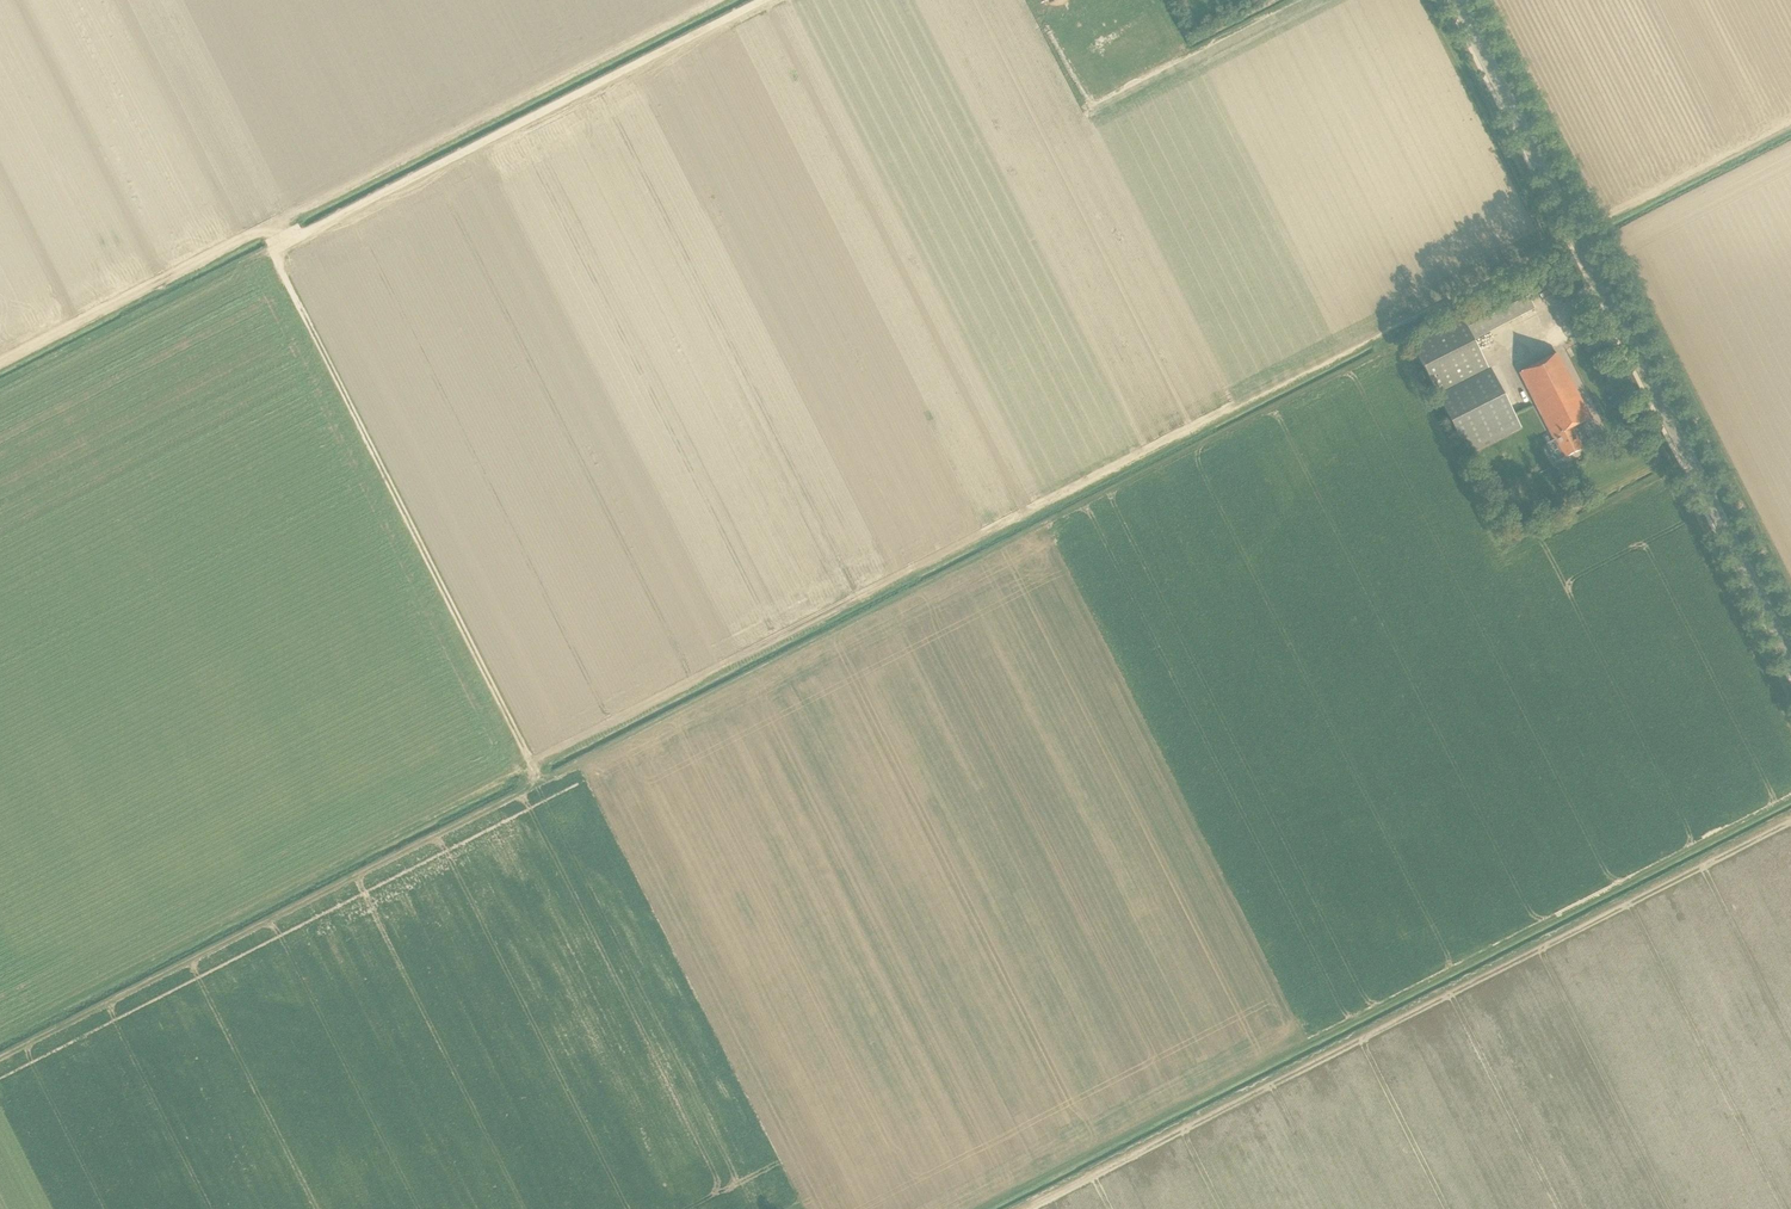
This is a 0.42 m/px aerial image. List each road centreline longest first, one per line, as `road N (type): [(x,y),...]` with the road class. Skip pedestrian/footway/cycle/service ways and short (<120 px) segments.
road 1 (unclassified): [(1790,659),(1456,0)]

